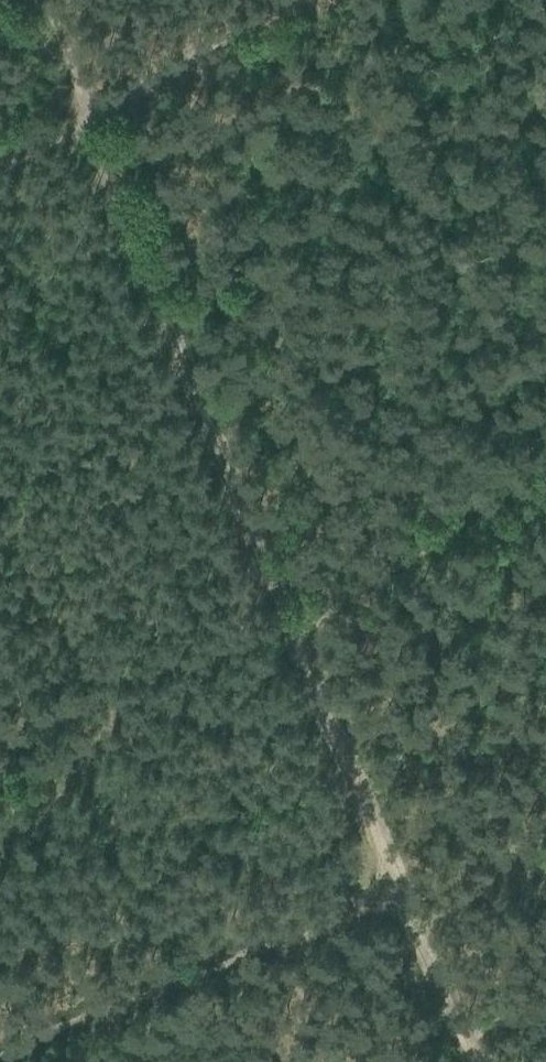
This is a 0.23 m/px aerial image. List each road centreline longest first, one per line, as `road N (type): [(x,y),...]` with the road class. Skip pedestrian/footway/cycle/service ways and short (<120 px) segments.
road 1 (track): [(54,0),(285,621),(397,887)]
road 2 (track): [(0,1054),(276,932),(397,887)]
road 3 (track): [(295,0),(98,115)]
road 4 (track): [(473,1061),(397,887)]

